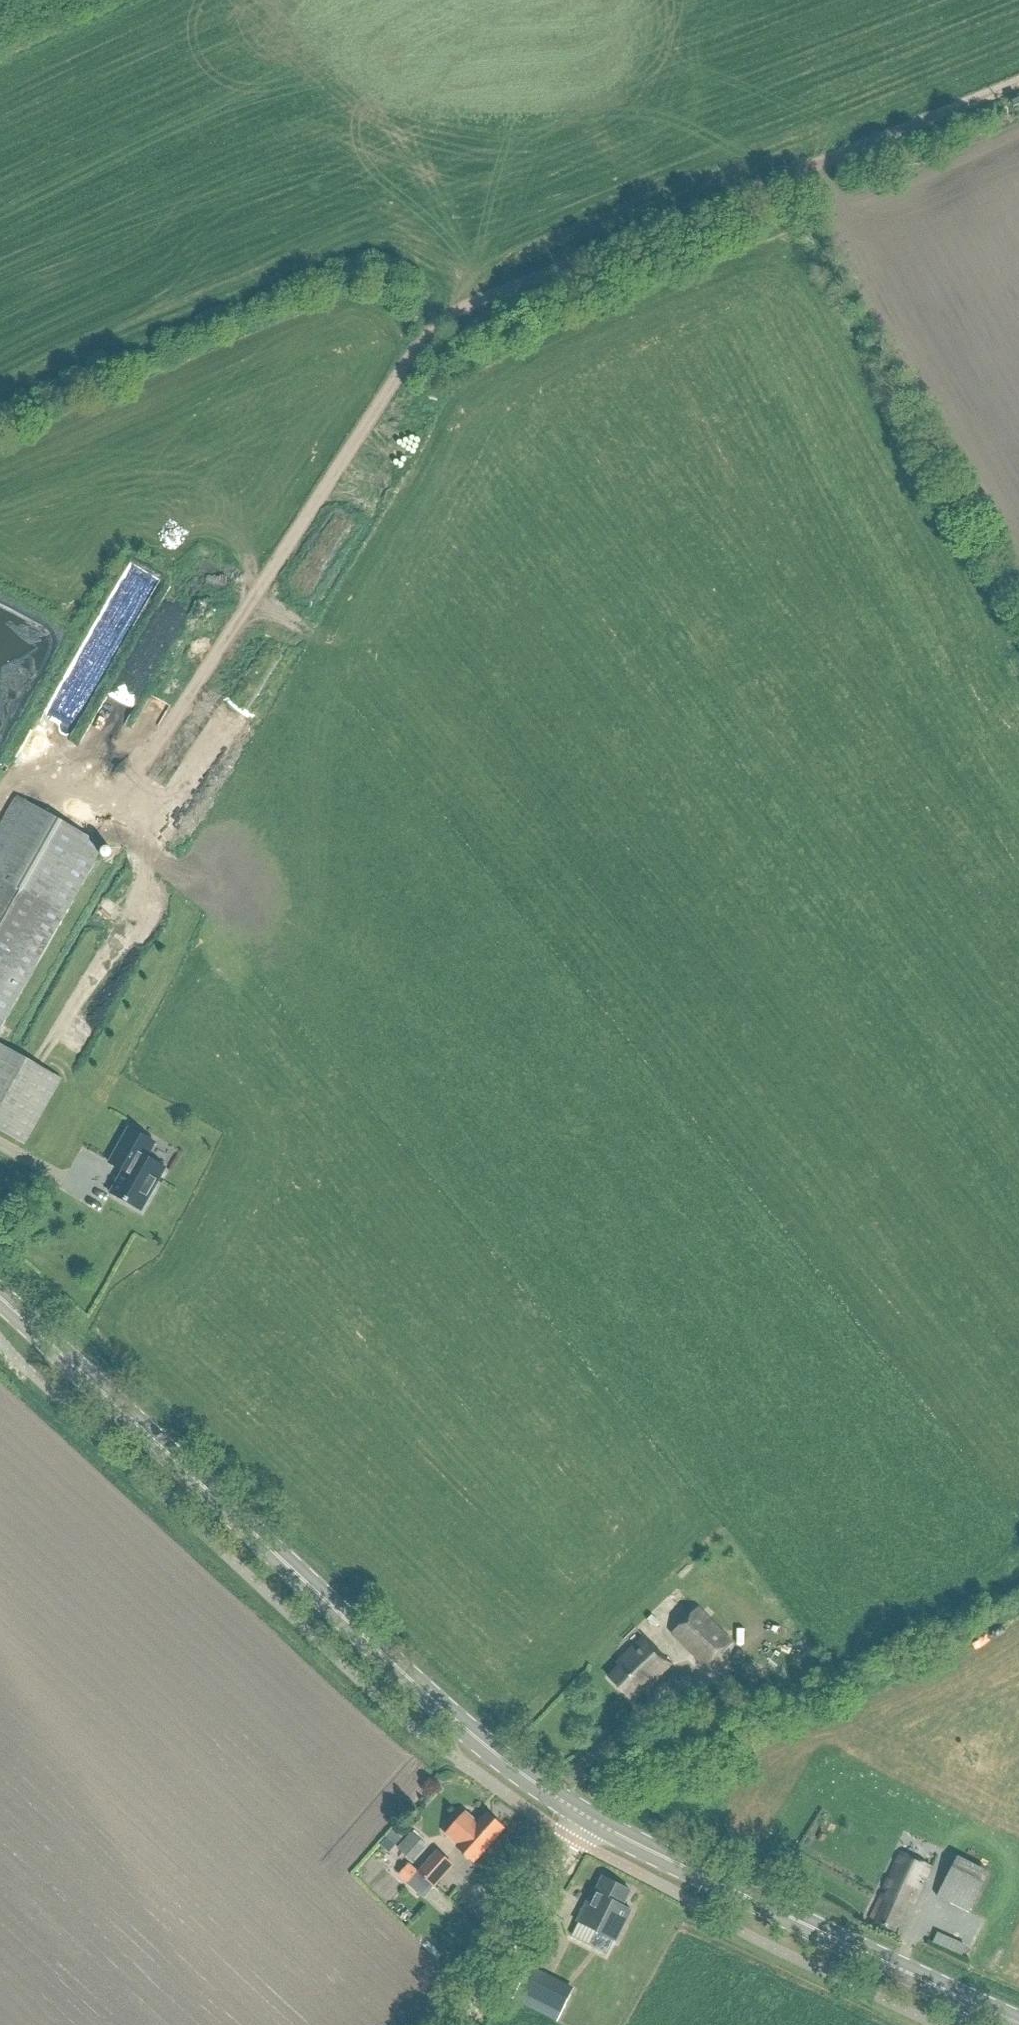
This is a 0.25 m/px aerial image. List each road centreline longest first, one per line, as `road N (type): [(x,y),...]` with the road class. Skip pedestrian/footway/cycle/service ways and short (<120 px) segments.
road 1 (track): [(1018,81),(444,320),(401,368),(121,801)]
road 2 (secondary): [(588,1818),(462,1728),(0,1296)]
road 3 (secondary): [(1018,2024),(588,1818)]
road 4 (unclassified): [(460,2024),(588,1818)]

